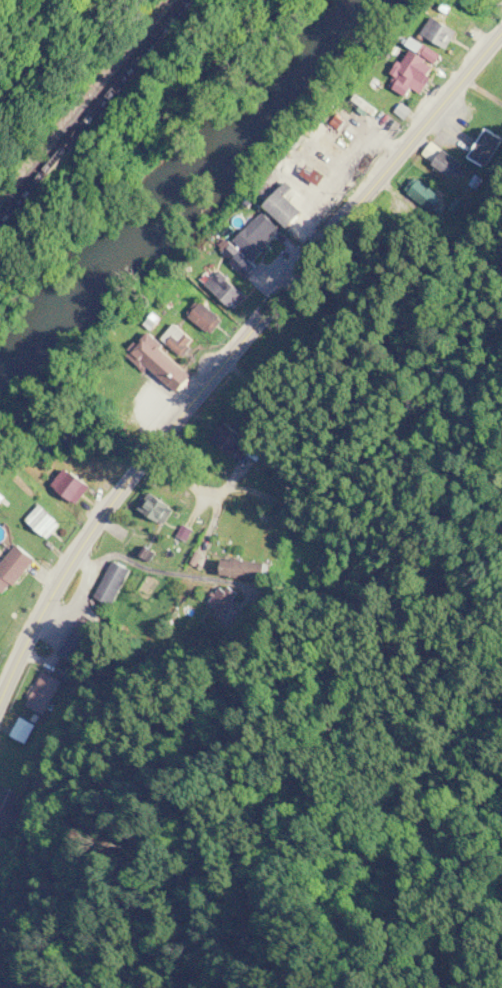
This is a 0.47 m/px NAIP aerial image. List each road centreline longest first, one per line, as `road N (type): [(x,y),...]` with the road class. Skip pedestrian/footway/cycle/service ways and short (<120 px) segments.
road 1 (secondary): [(501,29),(320,239),(92,528),(0,699)]
road 2 (residential): [(147,458),(198,491),(258,492),(326,533),(312,585),(291,590),(167,575),(109,556)]
road 3 (residential): [(0,102),(88,0)]

